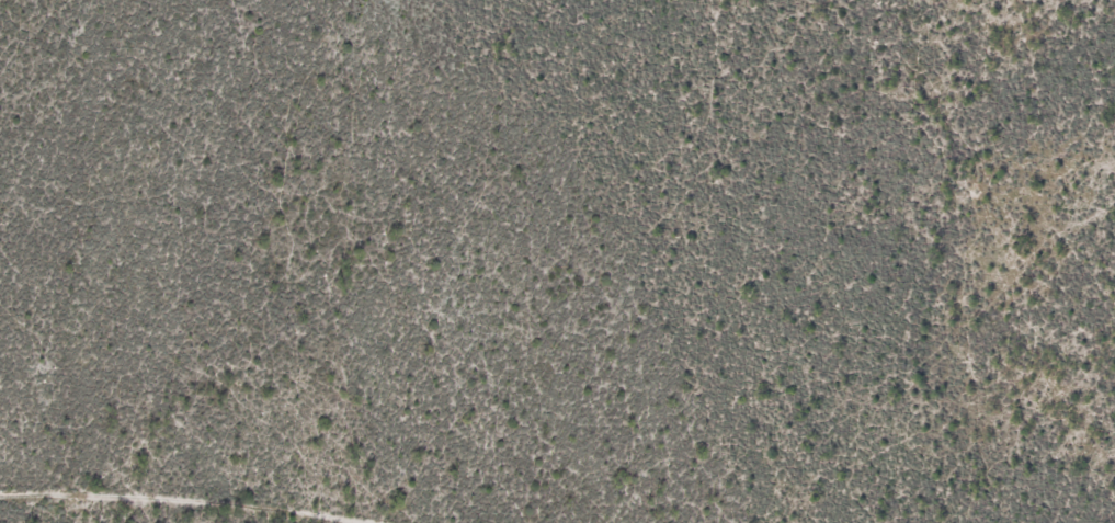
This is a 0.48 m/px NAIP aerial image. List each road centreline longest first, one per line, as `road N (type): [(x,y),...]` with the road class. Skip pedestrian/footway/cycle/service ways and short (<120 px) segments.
road 1 (residential): [(360,522),(218,502),(0,493)]

